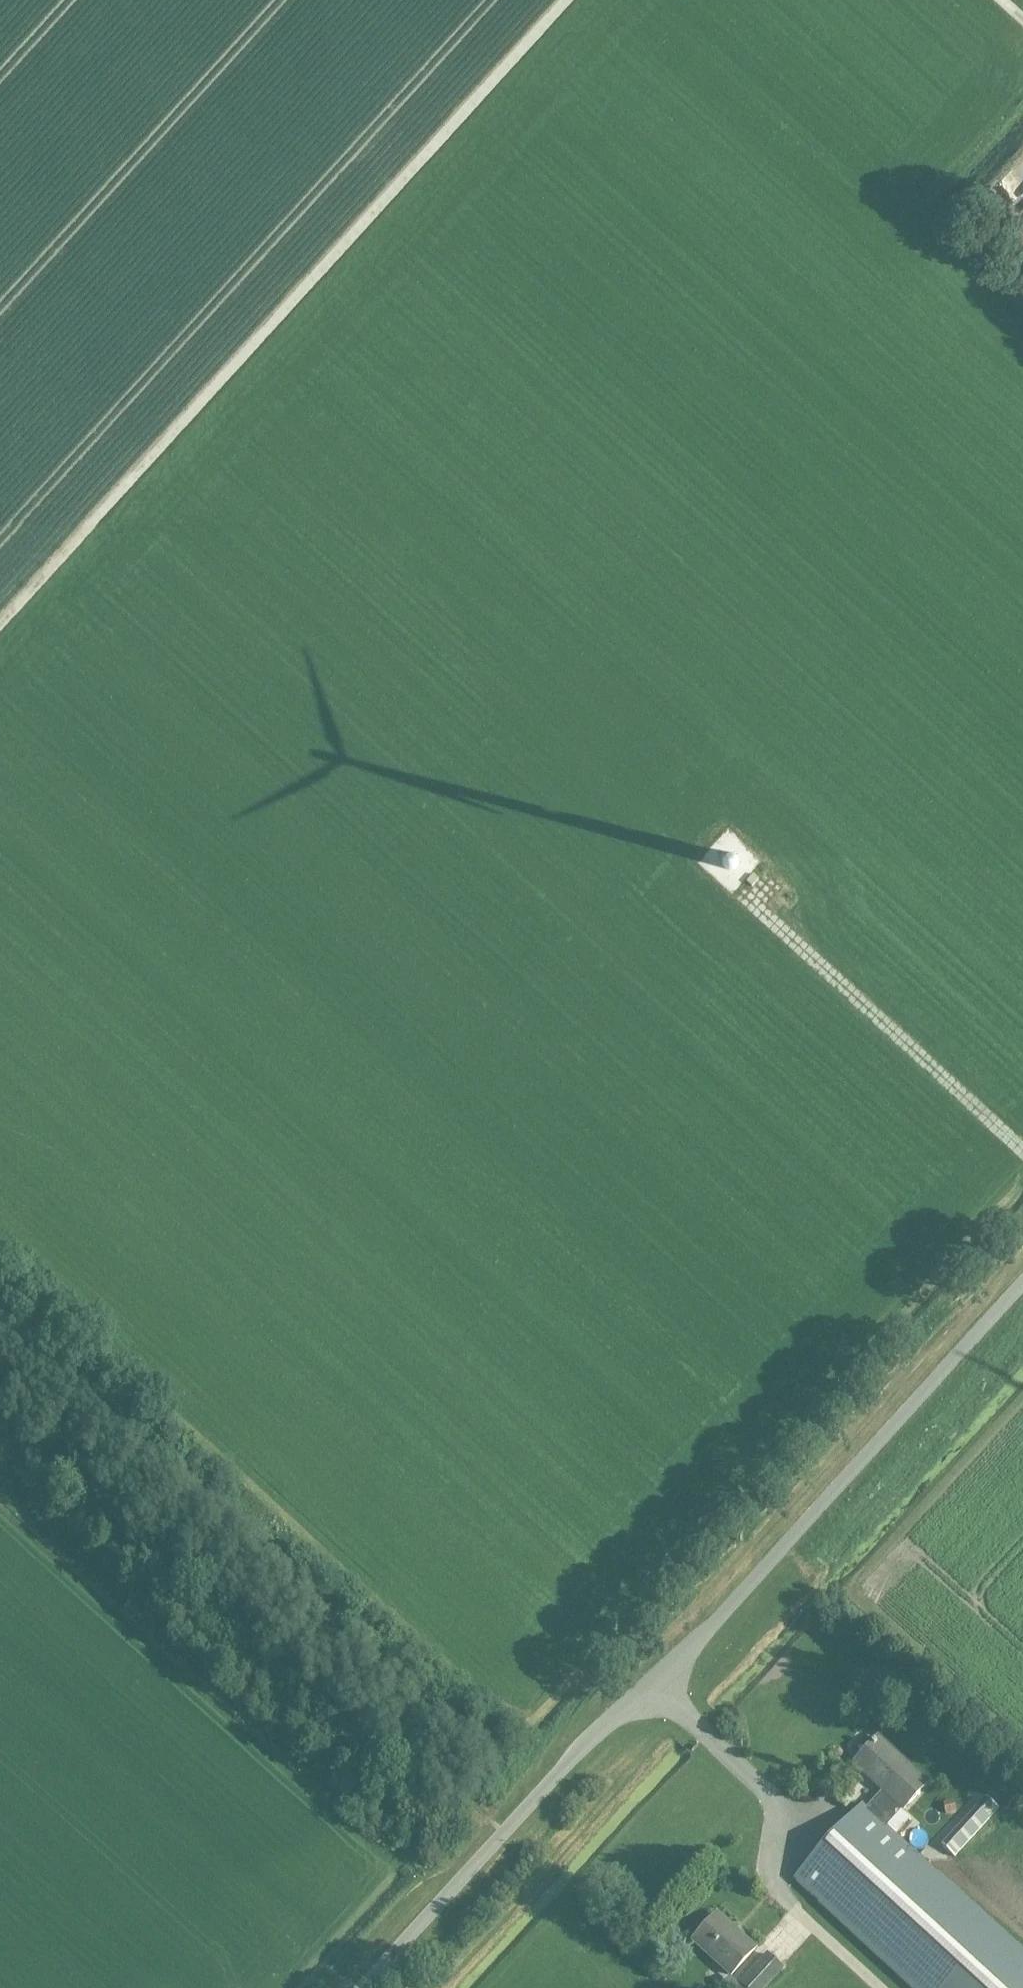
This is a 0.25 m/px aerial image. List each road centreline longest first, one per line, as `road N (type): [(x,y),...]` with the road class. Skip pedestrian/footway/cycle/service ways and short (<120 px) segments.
road 1 (residential): [(364,1987),(1022,1282)]
road 2 (track): [(504,1834),(0,1374)]

